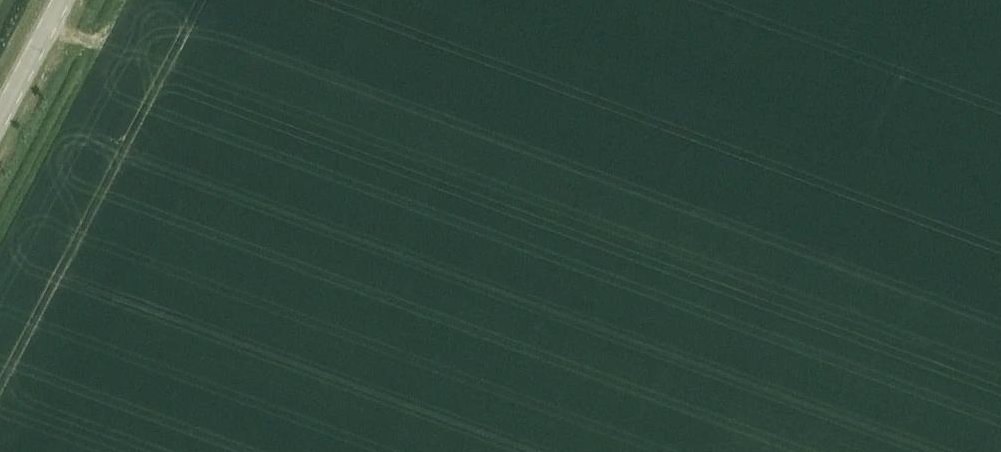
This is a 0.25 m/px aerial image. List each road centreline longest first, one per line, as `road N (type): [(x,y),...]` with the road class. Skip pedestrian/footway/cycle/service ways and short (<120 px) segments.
road 1 (tertiary): [(61,0),(0,117)]

